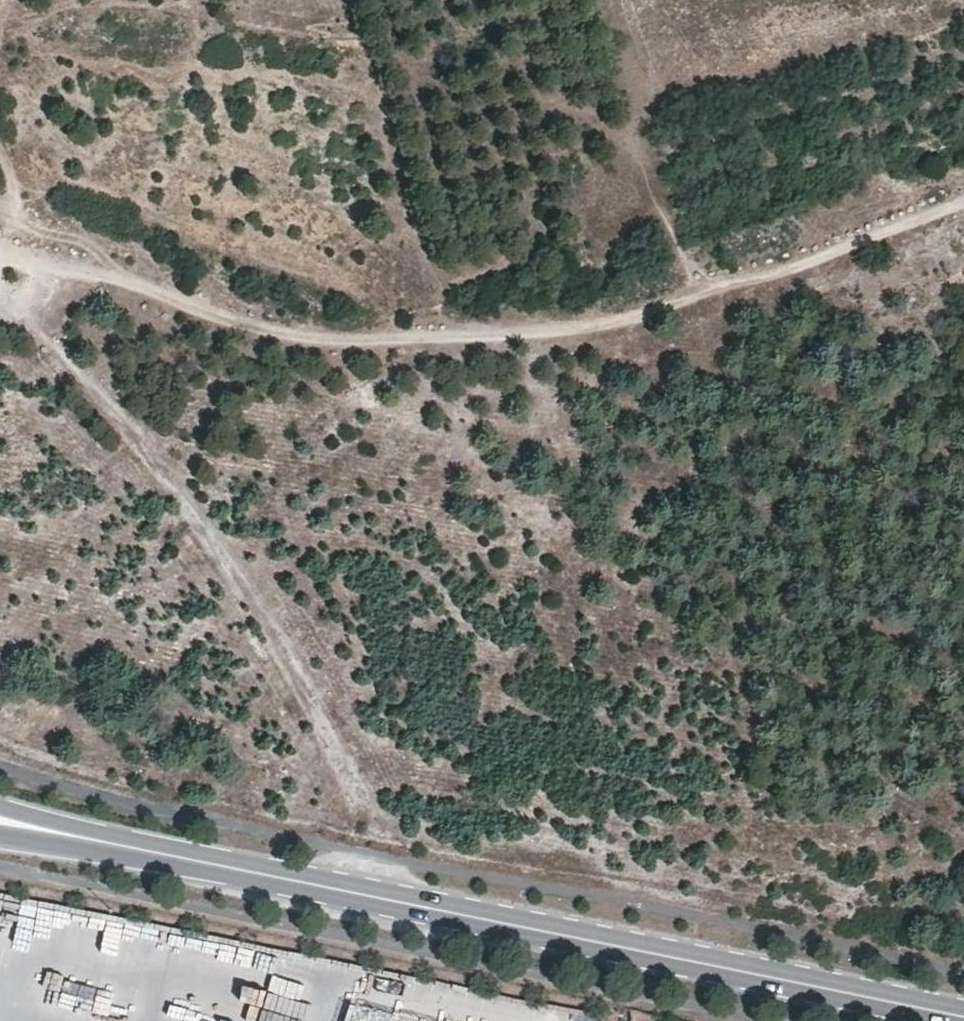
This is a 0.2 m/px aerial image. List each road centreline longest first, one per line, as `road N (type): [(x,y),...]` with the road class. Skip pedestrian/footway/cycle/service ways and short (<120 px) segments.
road 1 (track): [(0,252),(88,270),(245,329),(307,341),(481,339),(651,311),(963,202)]
road 2 (primary): [(161,858),(963,1020)]
road 3 (primary): [(161,858),(0,812)]
road 4 (primary): [(0,838),(161,858)]

